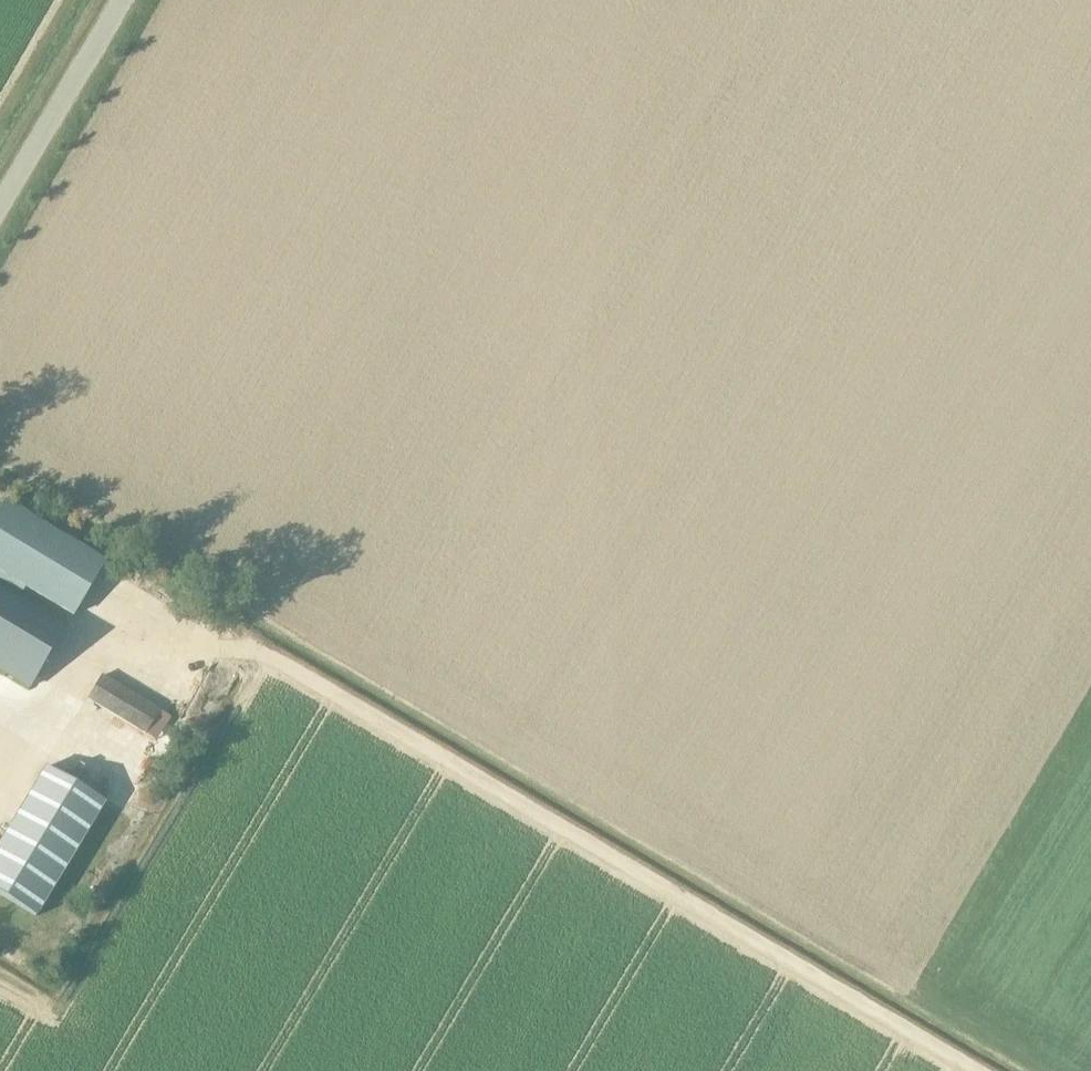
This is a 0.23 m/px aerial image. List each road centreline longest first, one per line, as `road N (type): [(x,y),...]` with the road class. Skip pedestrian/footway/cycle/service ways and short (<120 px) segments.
road 1 (unclassified): [(0,204),(120,0)]

